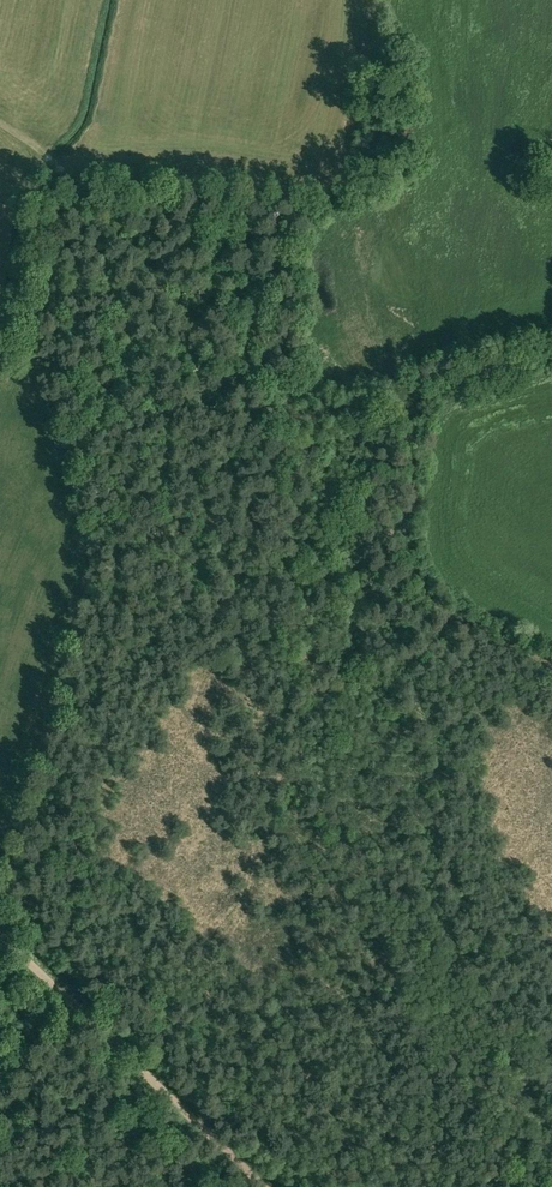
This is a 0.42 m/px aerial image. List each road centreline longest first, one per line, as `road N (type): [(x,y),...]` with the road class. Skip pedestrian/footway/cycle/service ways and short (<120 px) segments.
road 1 (track): [(419,389),(279,409),(64,172)]
road 2 (track): [(262,1186),(0,936)]
road 3 (track): [(551,666),(450,618),(409,580),(419,389)]
road 4 (track): [(551,355),(419,389)]

